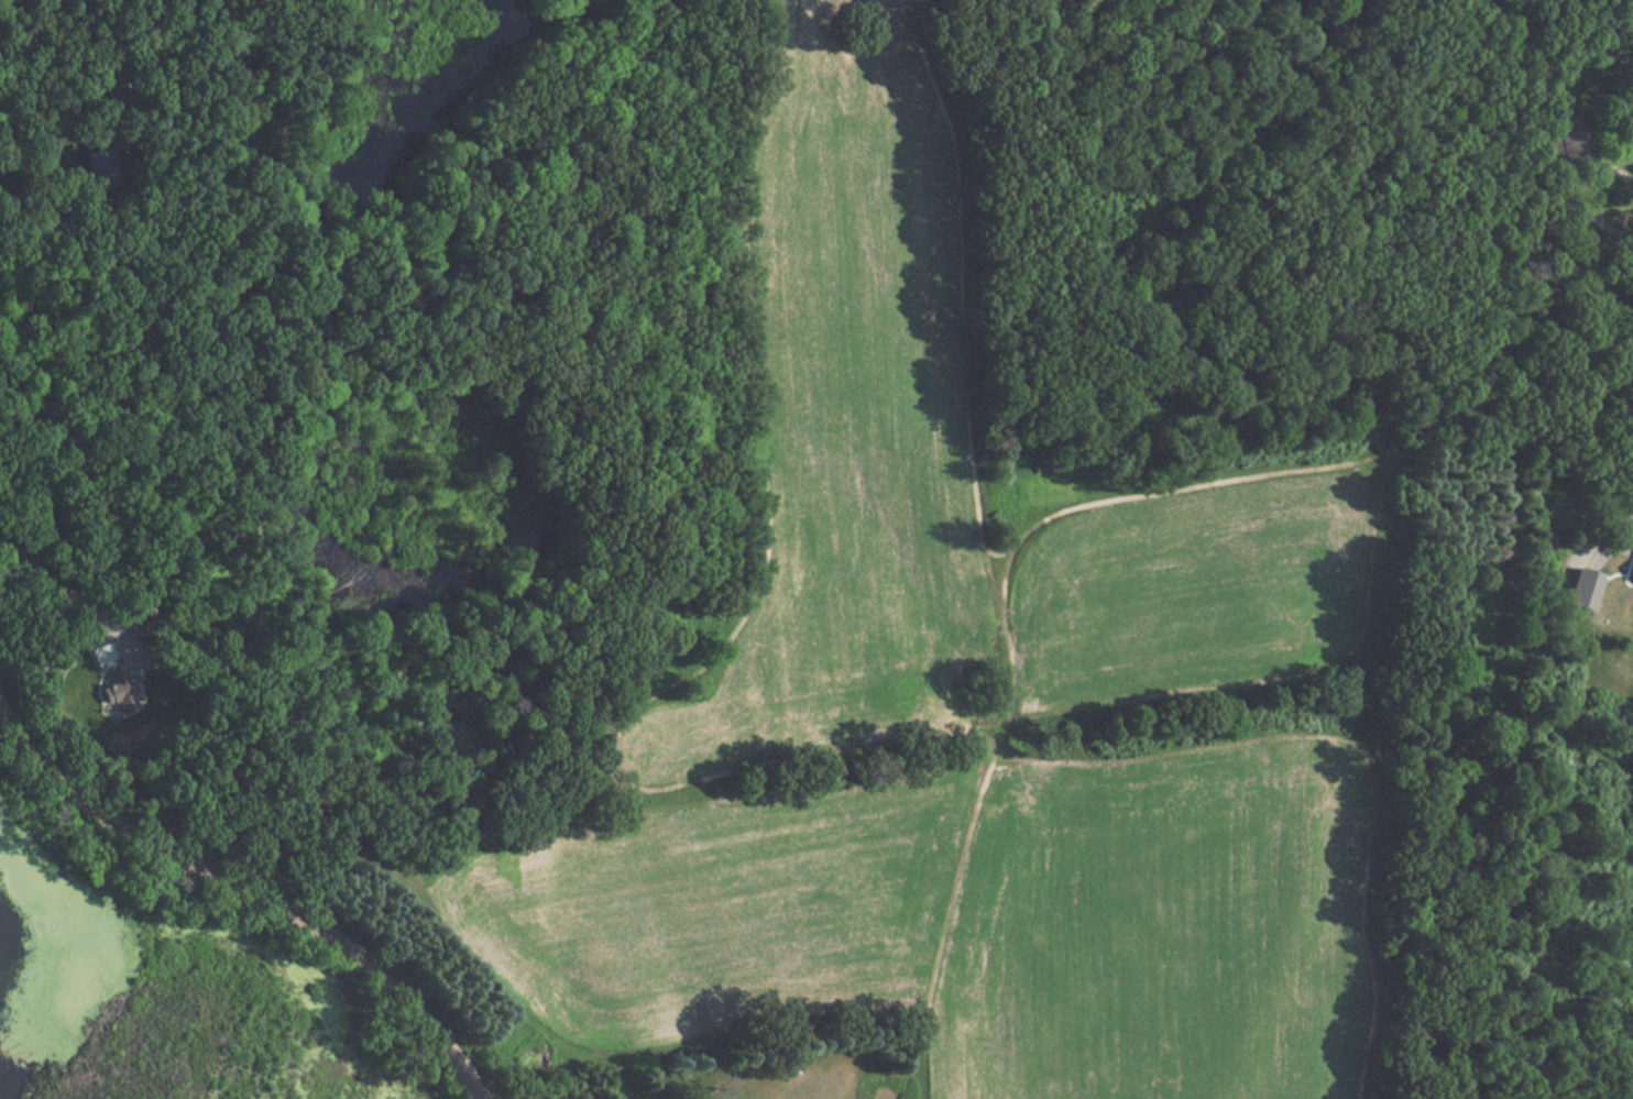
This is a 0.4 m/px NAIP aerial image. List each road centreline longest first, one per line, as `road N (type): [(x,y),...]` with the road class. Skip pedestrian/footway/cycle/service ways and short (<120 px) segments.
road 1 (residential): [(483,1098),(403,986),(322,932),(86,810),(41,771),(0,704)]

